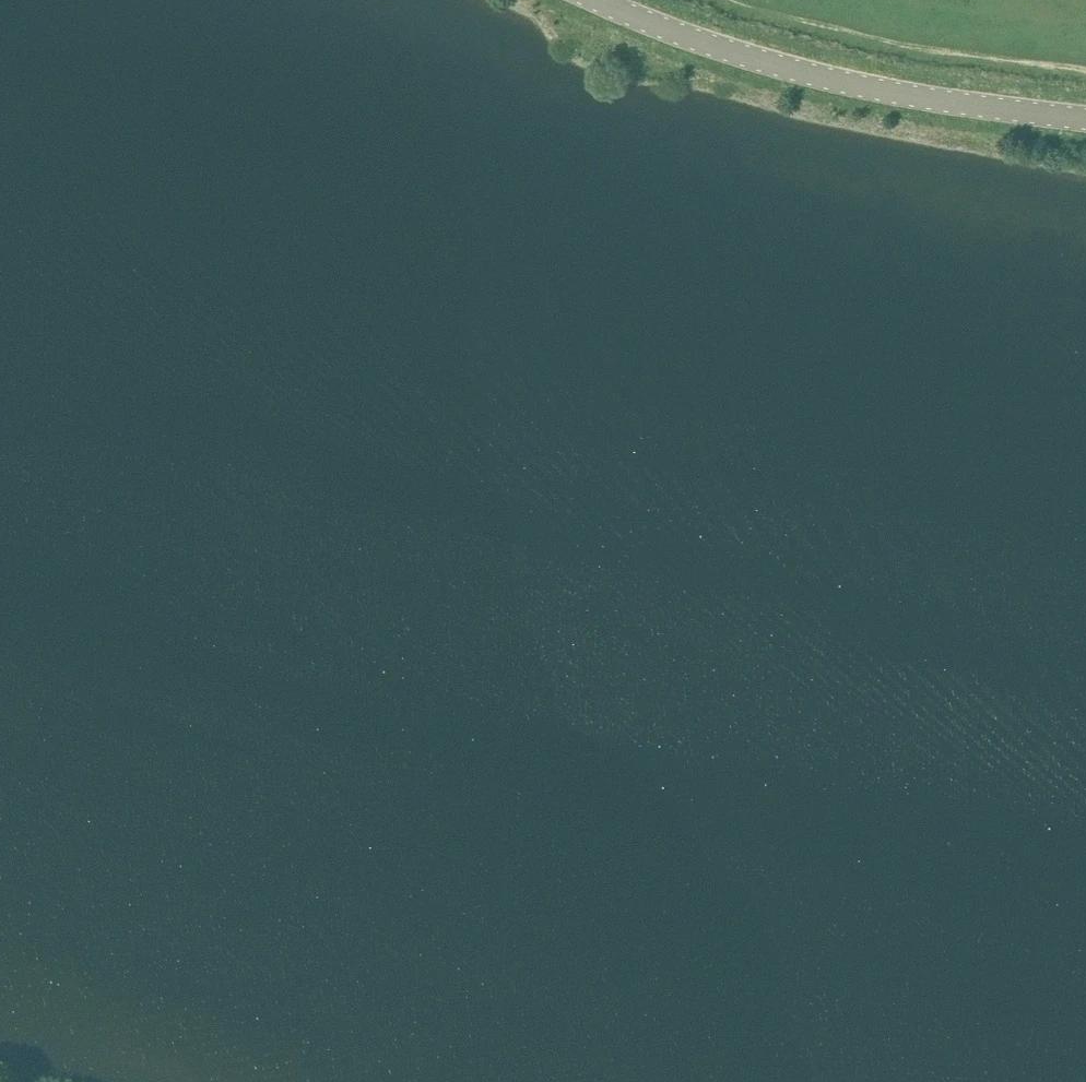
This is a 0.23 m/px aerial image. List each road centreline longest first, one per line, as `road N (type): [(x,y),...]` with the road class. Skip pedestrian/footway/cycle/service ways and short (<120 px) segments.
road 1 (unclassified): [(600,0),(702,41),(850,83),(1085,119)]

